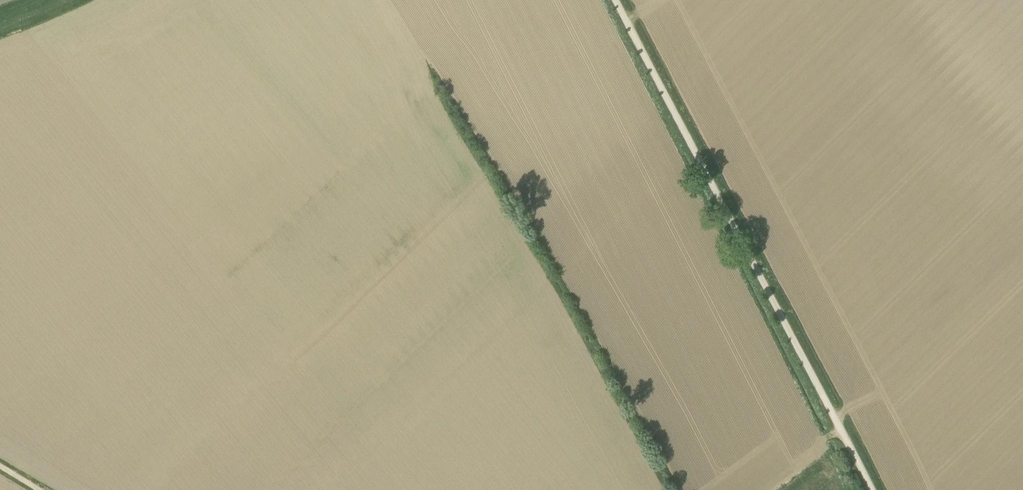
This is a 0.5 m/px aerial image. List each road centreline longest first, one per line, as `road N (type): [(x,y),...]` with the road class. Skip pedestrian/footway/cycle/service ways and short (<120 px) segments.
road 1 (unclassified): [(871,489),(614,0)]

